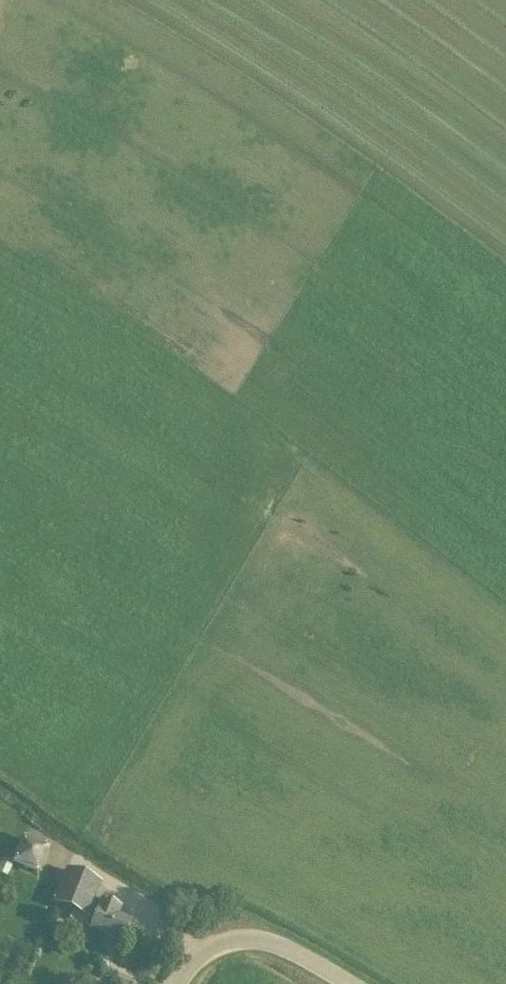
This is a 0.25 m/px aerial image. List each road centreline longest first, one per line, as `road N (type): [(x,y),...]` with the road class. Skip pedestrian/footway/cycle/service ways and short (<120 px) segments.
road 1 (unclassified): [(178,983),(207,944),(251,931),(344,983)]

